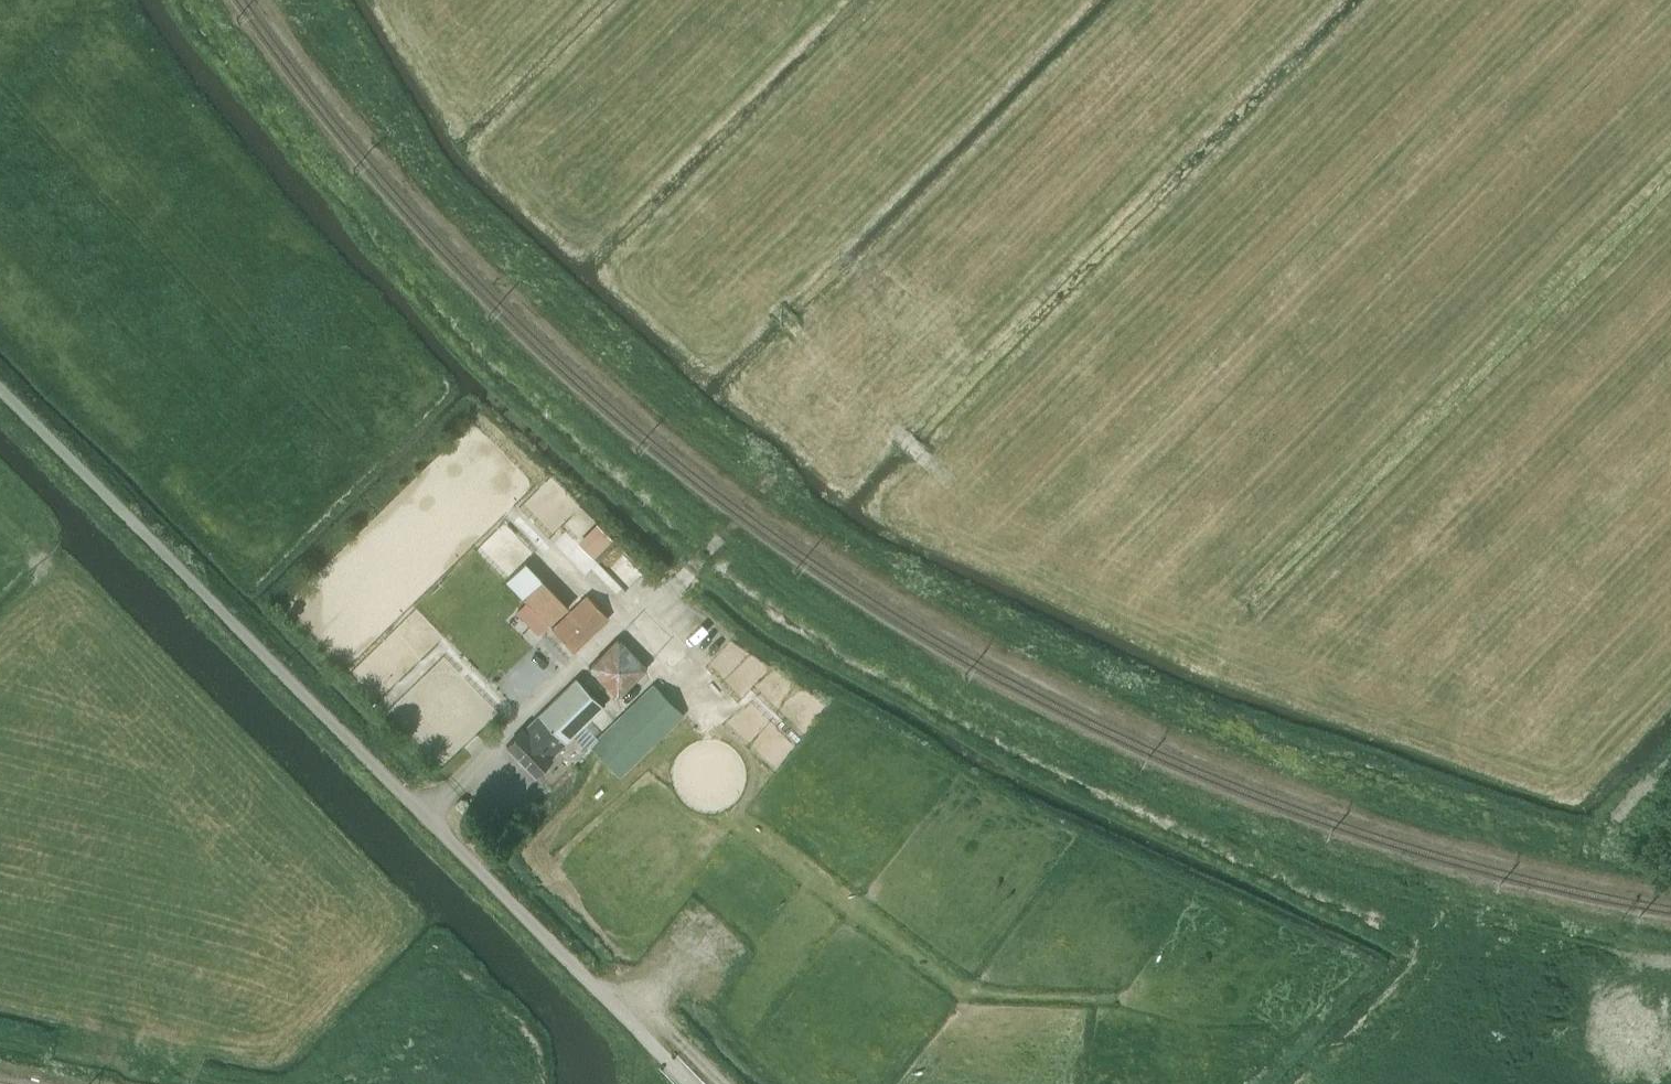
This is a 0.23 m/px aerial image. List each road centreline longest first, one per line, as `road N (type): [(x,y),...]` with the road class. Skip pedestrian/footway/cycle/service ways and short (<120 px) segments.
road 1 (unclassified): [(668,1061),(0,387)]
road 2 (track): [(726,528),(675,586),(622,615)]

